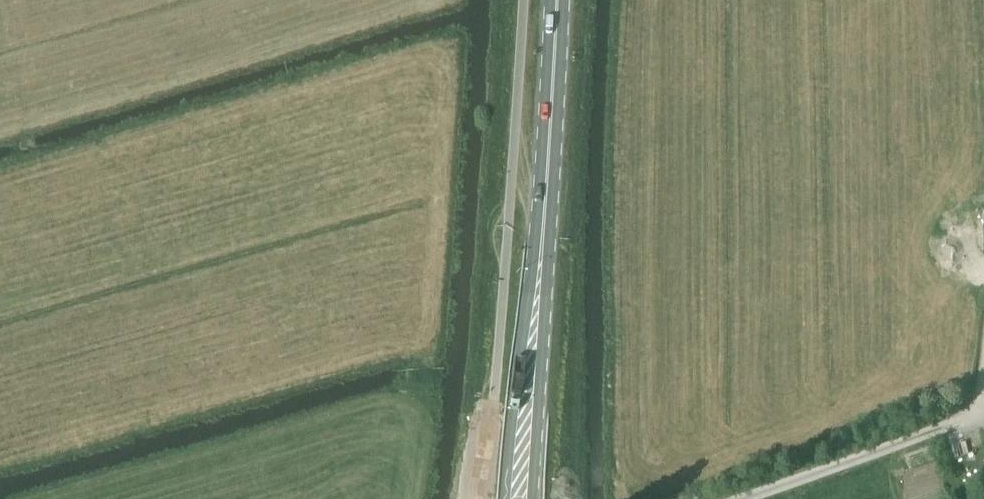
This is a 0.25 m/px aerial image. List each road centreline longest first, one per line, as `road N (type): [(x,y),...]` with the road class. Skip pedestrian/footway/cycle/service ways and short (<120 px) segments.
road 1 (primary): [(513,498),(551,111),(553,0)]

